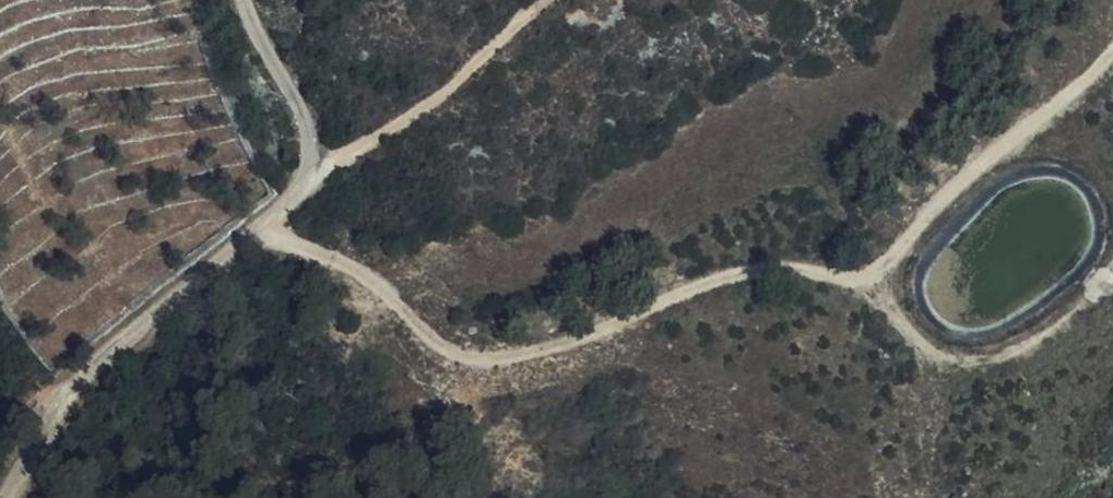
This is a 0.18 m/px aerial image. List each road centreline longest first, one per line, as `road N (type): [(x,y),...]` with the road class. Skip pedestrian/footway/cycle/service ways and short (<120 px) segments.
road 1 (track): [(257,224),(375,283),(452,356),(498,363),(572,345),(725,277),(775,268),(862,277),(885,263),(966,175),(1086,84),(1112,52)]
road 2 (track): [(1112,268),(1071,321),(996,361),(949,359),(862,277)]
road 3 (track): [(314,175),(391,133),(545,0)]

